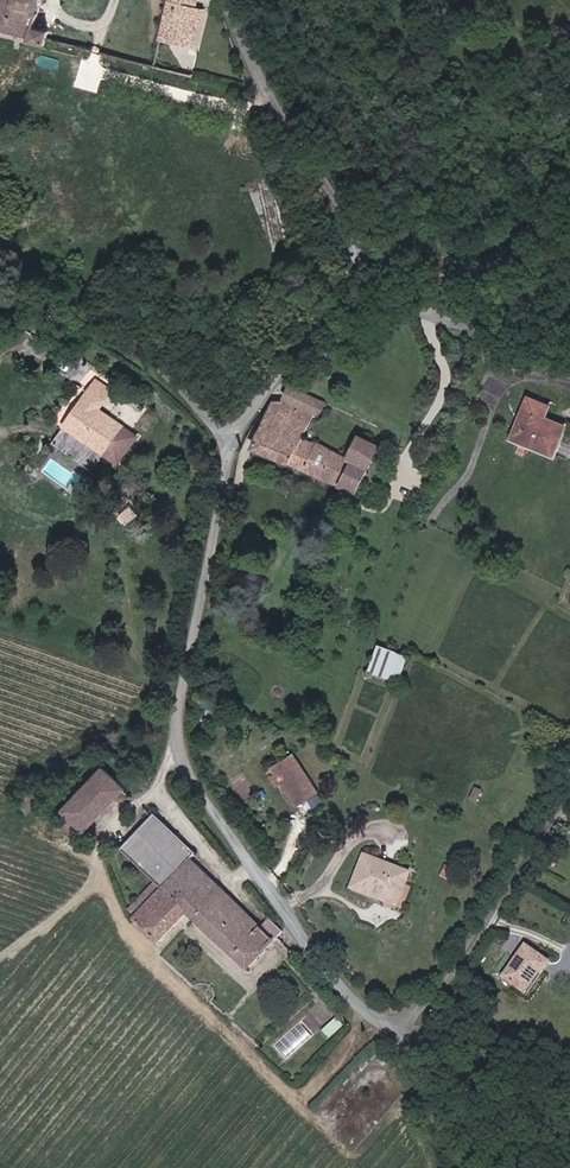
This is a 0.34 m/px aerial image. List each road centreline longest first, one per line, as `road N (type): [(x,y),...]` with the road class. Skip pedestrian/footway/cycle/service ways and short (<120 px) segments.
road 1 (unclassified): [(227,441),(176,735),(204,800),(292,918),(366,1013),(391,1021)]
road 2 (unclassified): [(391,1021),(413,1013),(450,974),(569,796)]
road 3 (unclassified): [(0,295),(176,380),(227,441)]
road 4 (unclassified): [(231,0),(260,81),(350,241)]
road 5 (unclassified): [(350,241),(429,317),(460,319),(569,281)]
road 6 (unclassified): [(350,241),(312,323),(227,441)]
road 7 (unclassified): [(391,1021),(460,1167)]

